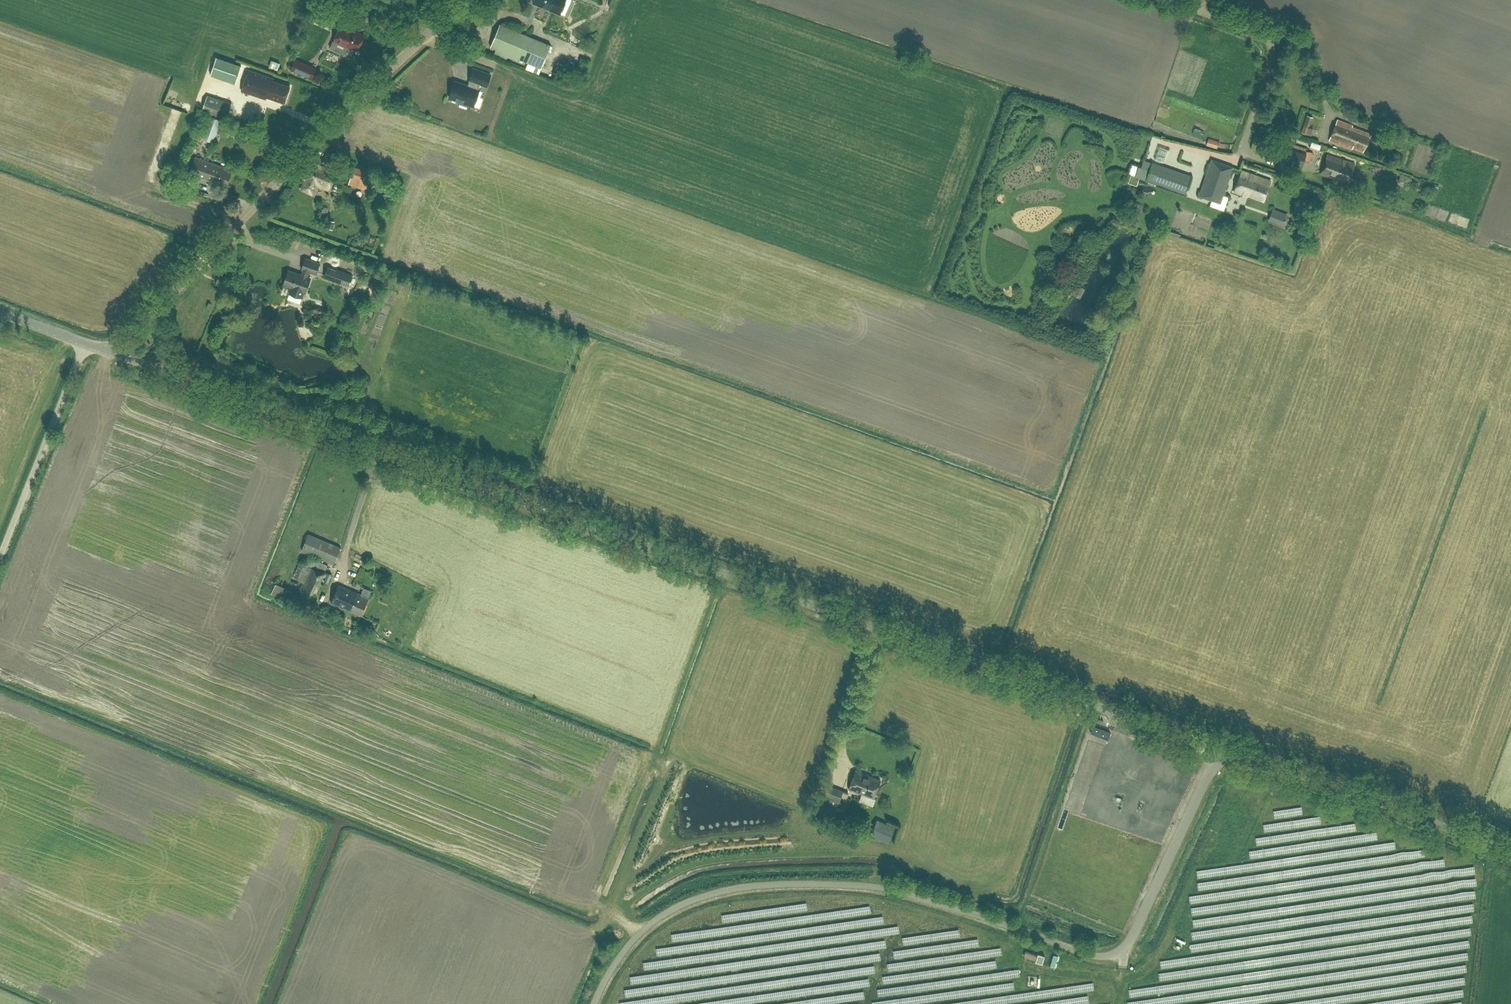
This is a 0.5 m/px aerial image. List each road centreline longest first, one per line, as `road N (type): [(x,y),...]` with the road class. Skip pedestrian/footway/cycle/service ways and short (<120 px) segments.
road 1 (tertiary): [(1510,851),(182,378)]
road 2 (tertiary): [(162,304),(335,120),(464,0)]
road 3 (unclassified): [(0,554),(84,342)]
road 4 (residential): [(1171,0),(1268,33),(1270,68),(1239,150)]

